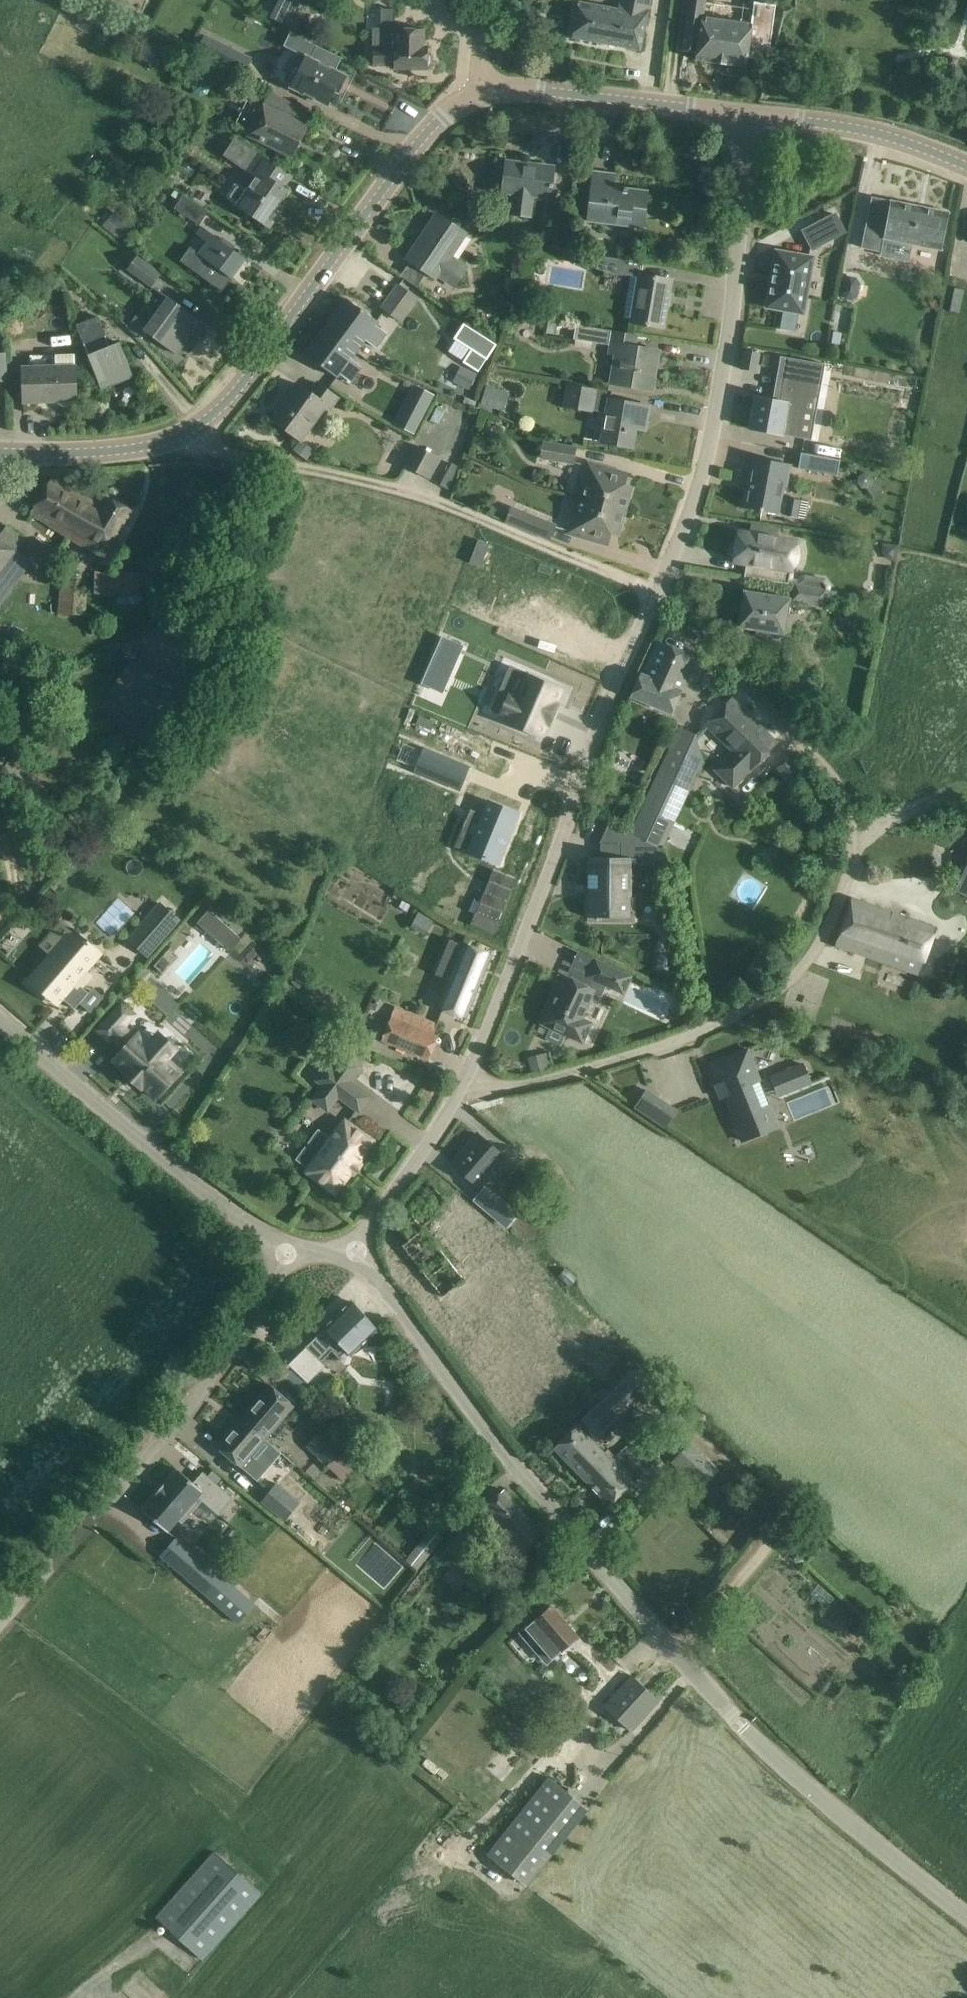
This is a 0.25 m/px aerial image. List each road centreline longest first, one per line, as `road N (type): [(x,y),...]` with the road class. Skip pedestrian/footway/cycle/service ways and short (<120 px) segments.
road 1 (unclassified): [(966,1908),(798,1772),(609,1577),(351,1243)]
road 2 (unclassified): [(463,1075),(491,1083),(555,1074),(687,1029),(778,980),(827,904),(833,868),(821,784),(661,596)]
road 3 (unclassified): [(463,1075),(559,816),(661,596)]
road 4 (unclassified): [(661,596),(720,421),(755,114)]
road 5 (track): [(214,422),(283,460),(418,497),(661,596)]
road 6 (unclassified): [(0,1623),(158,1440),(250,1317),(286,1244)]
road 7 (tertiary): [(174,440),(214,422),(440,127),(481,92)]
road 8 (unclassified): [(286,1244),(249,1232),(0,1023)]
road 9 (tertiary): [(755,114),(481,92)]
road 10 (tertiary): [(966,170),(832,124),(755,114)]
road 11 (unclassified): [(351,1243),(390,1207),(463,1075)]
road 12 (tertiary): [(174,440),(119,453),(0,449)]

